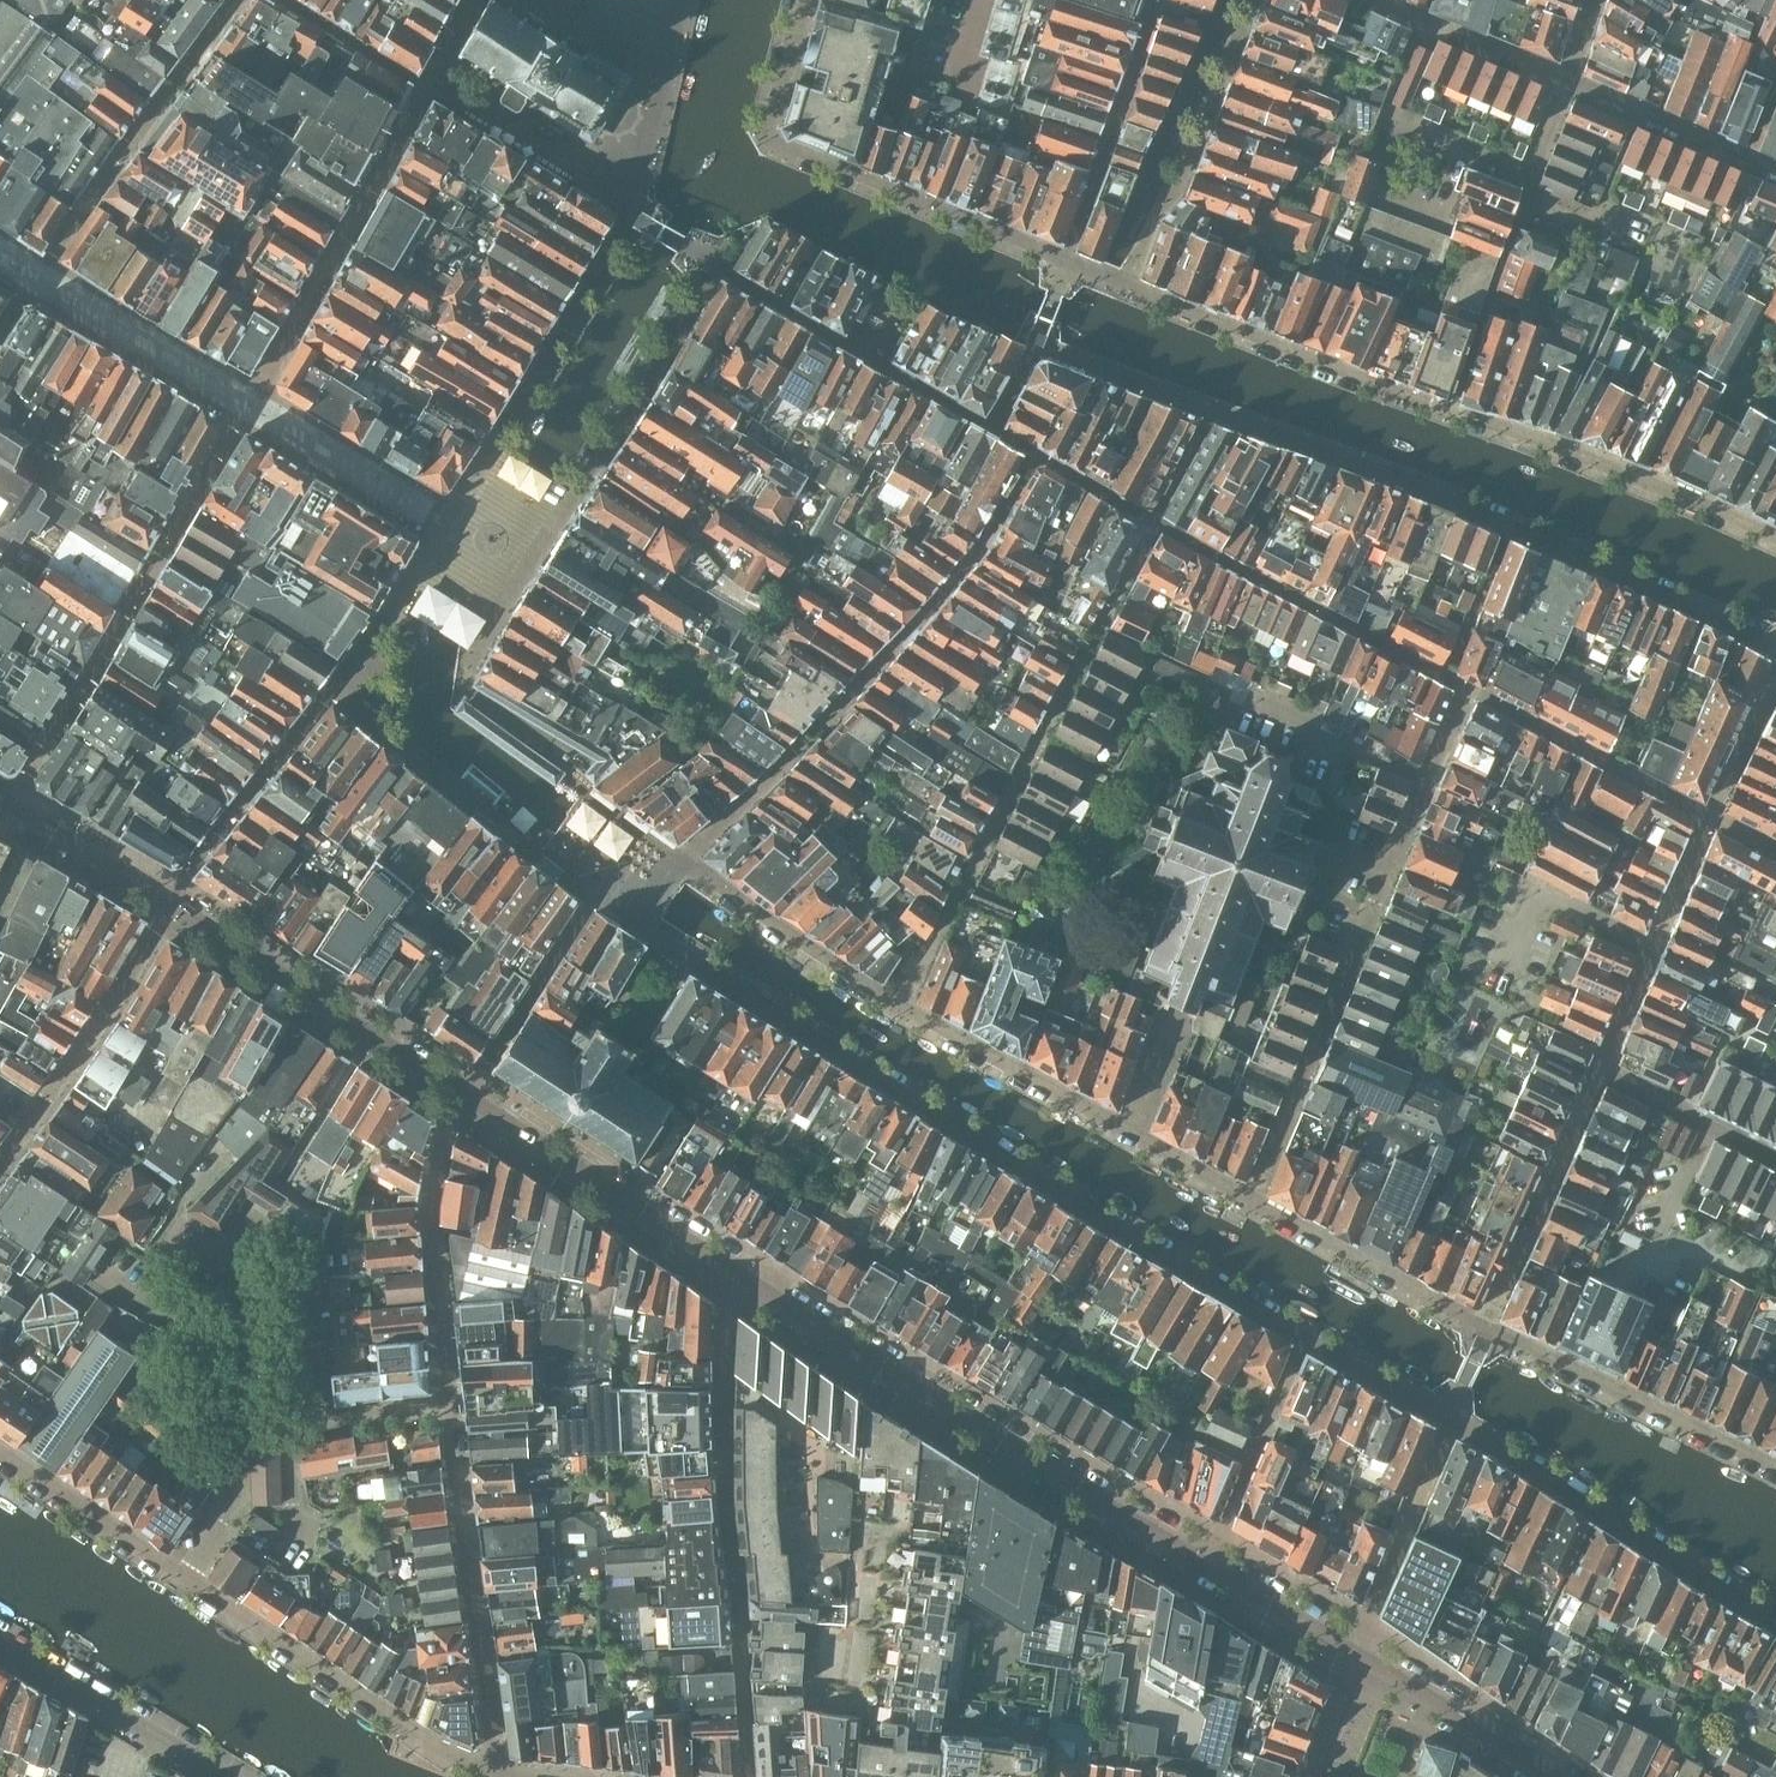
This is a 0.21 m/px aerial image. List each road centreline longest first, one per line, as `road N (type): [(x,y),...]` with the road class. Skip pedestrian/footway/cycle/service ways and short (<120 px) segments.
road 1 (residential): [(1775,645),(1358,464),(1034,347),(1064,265)]
road 2 (residential): [(599,891),(717,977),(1302,1338)]
road 3 (residential): [(1064,265),(1775,542)]
road 4 (residential): [(1209,1565),(731,1267)]
road 5 (residential): [(731,1267),(723,1422),(751,1776)]
road 6 (residential): [(1251,1200),(1442,746)]
road 7 (residential): [(901,1006),(1130,574)]
road 8 (residential): [(798,0),(767,142),(1064,265)]
road 9 (residential): [(1251,1200),(901,1006)]
road 10 (residential): [(183,1582),(238,1496),(237,1431),(290,1431),(316,1418),(451,1407)]
road 11 (residential): [(1452,1421),(1775,1622)]
road 12 (residential): [(496,1769),(428,1743),(183,1582)]
road 13 (residential): [(496,1769),(451,1407)]
road 14 (residential): [(901,1006),(680,860),(599,891)]
road 15 (residential): [(465,1093),(172,902)]
road 16 (residential): [(1775,1472),(1486,1331)]
road 17 (residential): [(451,1407),(434,1202),(465,1093)]
road 18 (residential): [(731,1267),(465,1093)]
road 19 (residential): [(172,902),(0,1164)]
road 20 (residential): [(1599,1072),(1486,1331)]
road 21 (residential): [(1707,814),(1599,1072)]
road 22 (residential): [(1486,1331),(1251,1200)]
road 23 (residential): [(0,1640),(226,1776)]
road 24 (residential): [(1452,1421),(1352,1651)]
road 25 (residential): [(1302,1338),(1209,1565)]
road 26 (residential): [(465,1093),(599,891)]
road 27 (residential): [(1551,1776),(1352,1651)]
road 28 (residential): [(1775,170),(1570,84)]
road 29 (residential): [(183,1582),(0,1457)]
road 30 (residential): [(1570,84),(1368,0)]
road 31 (residential): [(1599,1072),(1775,1154)]
road 32 (residential): [(1302,1338),(1452,1421)]
road 33 (residential): [(1352,1651),(1209,1565)]
road 34 (residential): [(1707,814),(1775,672)]
road 35 (residential): [(1352,1651),(1303,1776)]

